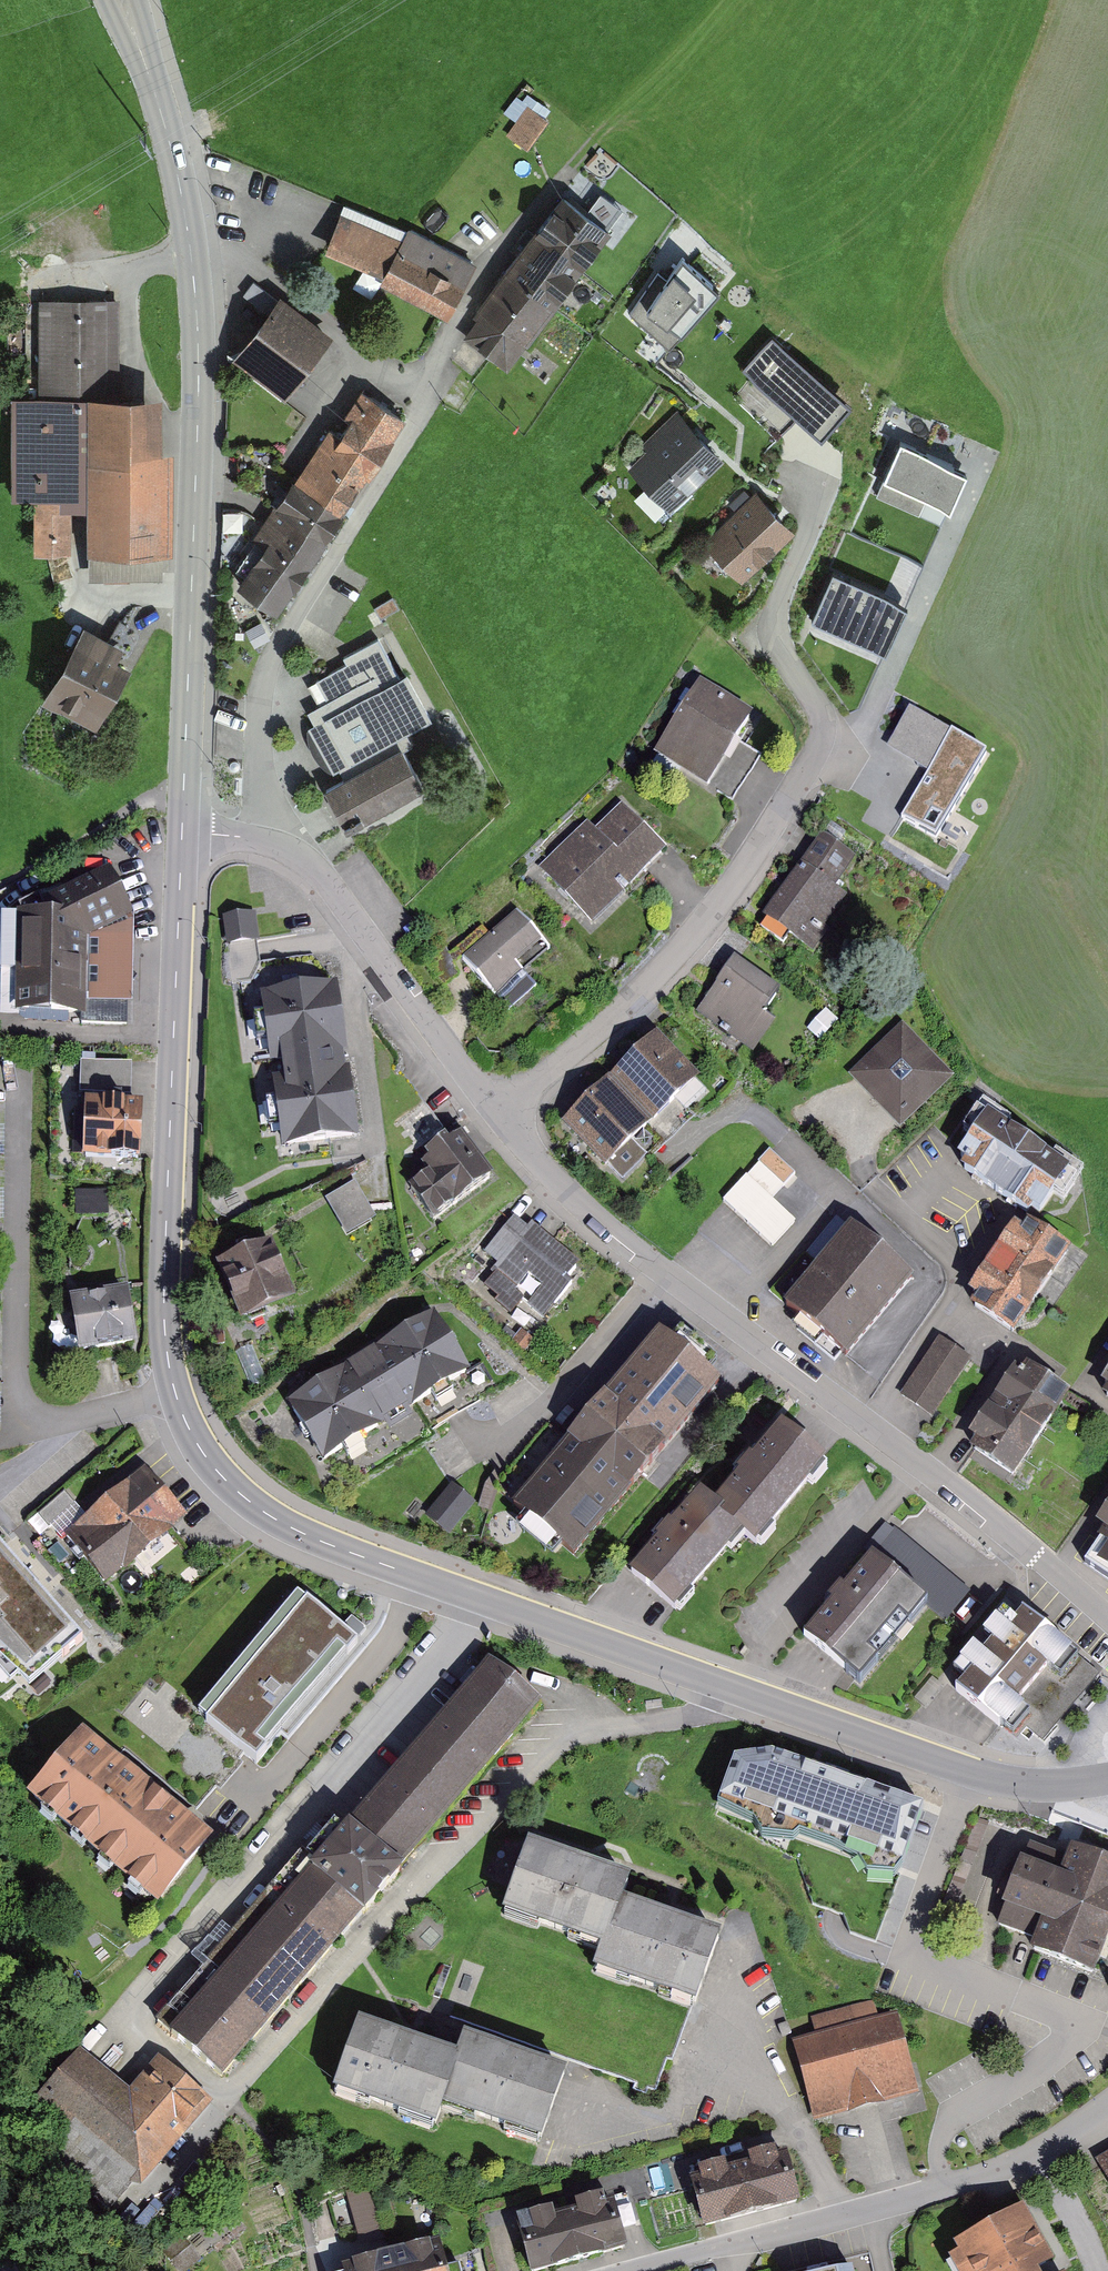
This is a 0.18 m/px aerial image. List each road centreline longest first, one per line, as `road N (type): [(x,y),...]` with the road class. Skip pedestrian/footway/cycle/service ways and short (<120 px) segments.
road 1 (tertiary): [(1107,1779),(1028,1785),(972,1772),(297,1532),(217,1470),(176,1396)]
road 2 (residential): [(502,1115),(555,1181),(666,1274),(932,1474),(1107,1619)]
road 3 (tertiary): [(182,834),(199,359),(192,254),(159,99)]
road 4 (residential): [(252,837),(272,656),(417,426),(436,367),(498,263),(544,199)]
road 5 (tertiary): [(176,1396),(163,1287),(182,834)]
road 6 (residential): [(19,1060),(18,1395),(26,1411),(39,1421),(61,1422),(176,1396)]
road 7 (residential): [(1107,2112),(998,2173),(631,2270)]
road 8 (residential): [(811,765),(726,894),(662,970),(599,1036),(502,1115)]
road 9 (residential): [(811,765),(866,724),(999,438)]
road 10 (residential): [(252,837),(324,877),(502,1115)]
road 11 (residential): [(833,450),(821,509),(773,622),(787,669),(820,714),(811,765)]
road 12 (track): [(364,1362),(448,1297),(556,1409)]
road 13 (track): [(1107,973),(1031,857)]

